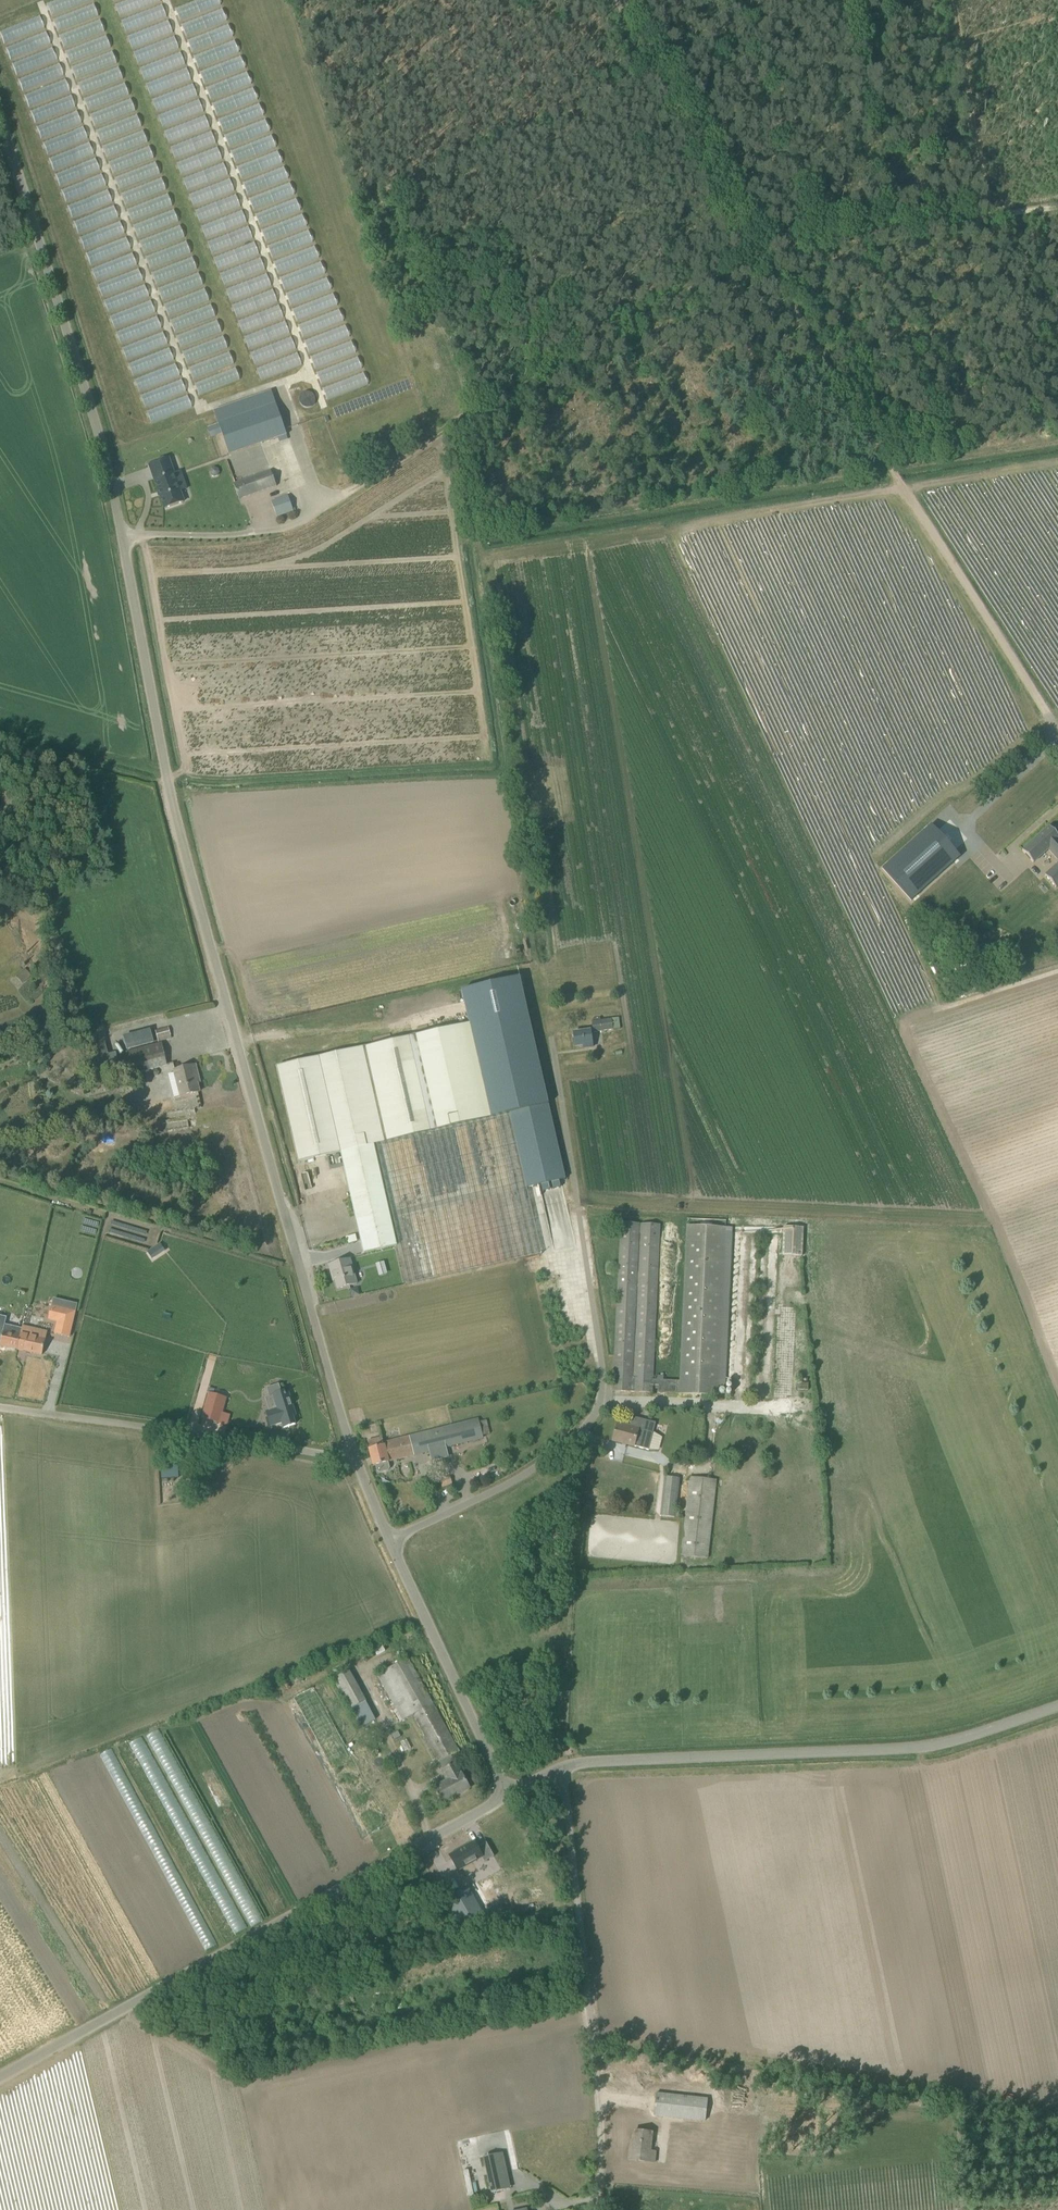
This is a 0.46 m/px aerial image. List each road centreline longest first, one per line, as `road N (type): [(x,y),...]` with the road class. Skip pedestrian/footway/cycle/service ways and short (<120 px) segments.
road 1 (unclassified): [(353,1459),(189,861),(122,540)]
road 2 (unclassified): [(391,1549),(494,1497),(596,1419),(599,1355),(553,1066)]
road 3 (unclassified): [(0,2077),(506,1795)]
road 4 (track): [(758,249),(1057,732)]
road 5 (unclassified): [(560,1768),(922,1753),(1057,1711)]
road 6 (track): [(758,249),(533,392),(347,496)]
road 7 (unclassified): [(600,2209),(596,2034),(560,1768)]
road 8 (unclassified): [(122,540),(107,465),(0,131)]
road 9 (unclassified): [(0,1410),(353,1459)]
road 10 (track): [(1057,203),(758,249)]
road 11 (track): [(620,0),(758,249)]
road 12 (unclassified): [(506,1795),(391,1549)]
road 13 (unclassified): [(122,540),(269,531),(347,496)]

